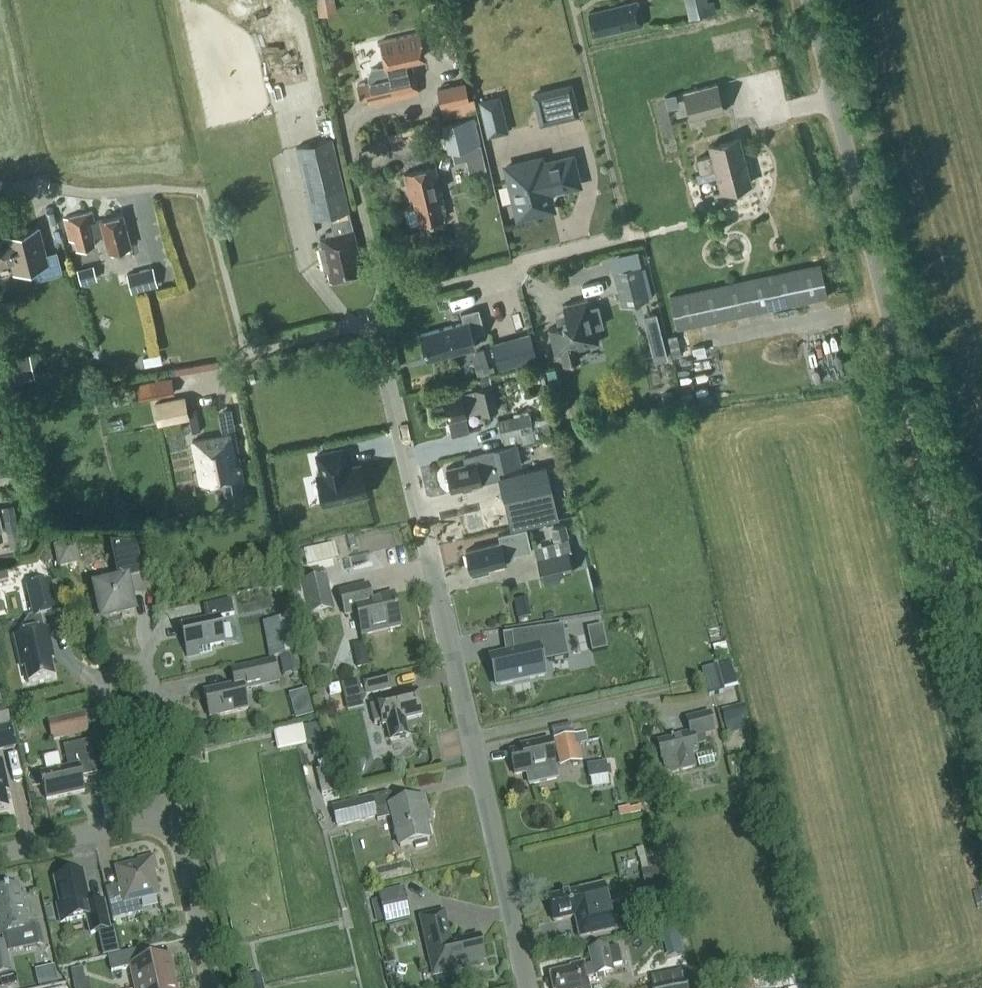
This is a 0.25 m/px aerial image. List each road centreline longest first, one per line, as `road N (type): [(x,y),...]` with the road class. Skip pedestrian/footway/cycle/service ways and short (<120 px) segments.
road 1 (unclassified): [(981,702),(810,0)]
road 2 (residential): [(531,987),(374,317),(385,294)]
road 3 (residential): [(385,294),(627,236)]
road 4 (residential): [(177,813),(0,852)]
road 5 (residential): [(216,987),(177,813)]
road 6 (residential): [(385,294),(354,126)]
road 7 (residential): [(151,695),(149,674),(132,662),(112,664),(99,680),(101,701),(117,714),(146,704)]
road 8 (residential): [(177,813),(151,695)]

